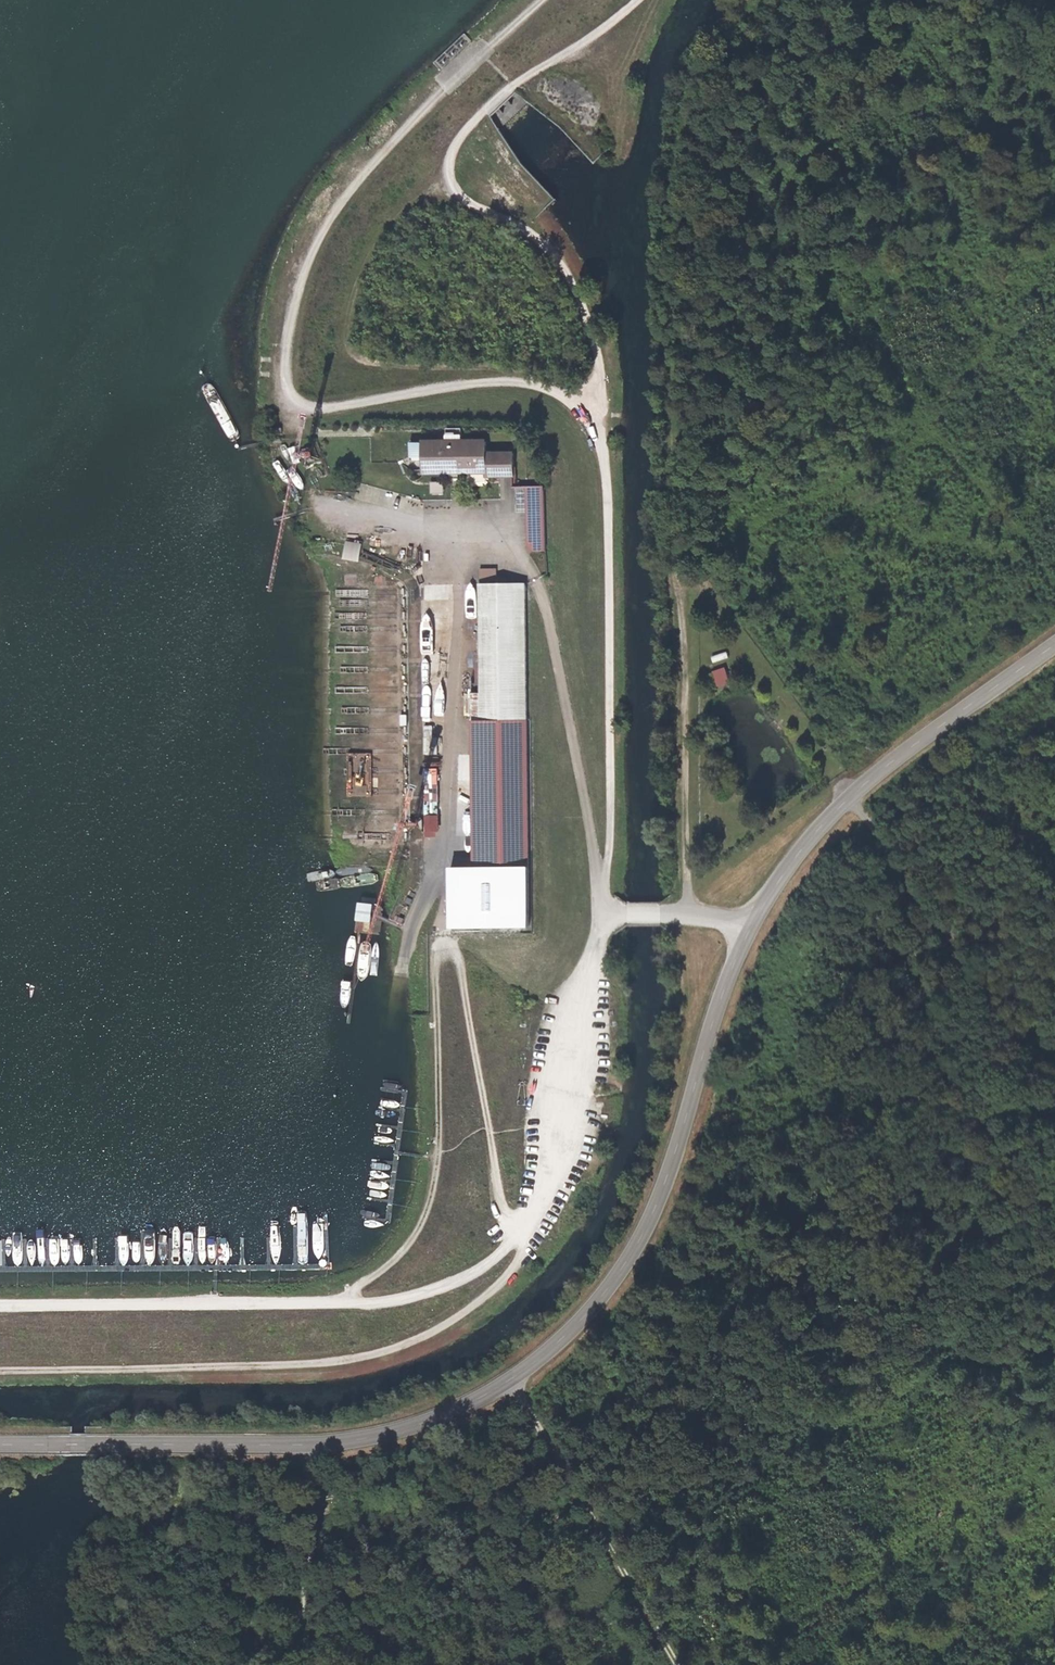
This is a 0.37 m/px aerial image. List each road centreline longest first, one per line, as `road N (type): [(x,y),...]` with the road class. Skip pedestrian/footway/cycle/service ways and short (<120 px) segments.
road 1 (tertiary): [(749,929),(646,1231),(589,1311),(510,1380),(417,1427),(367,1439),(0,1446)]
road 2 (track): [(789,0),(749,35),(725,71),(698,150),(686,229),(688,913)]
road 3 (track): [(594,407),(541,384),(501,381),(377,393),(293,417),(287,351),(320,235),(392,141),(548,0)]
road 4 (track): [(521,1236),(504,1216),(460,973),(453,953),(439,949),(441,1174),(421,1231),(342,1305)]
road 5 (track): [(521,1236),(519,1261),(455,1326),(405,1353),(331,1372),(0,1377)]
road 6 (track): [(594,407),(597,352),(563,264),(536,237),(455,197),(448,159),(482,110),(633,0)]
road 7 (track): [(342,1305),(418,1298),(461,1281),(521,1236),(541,1197),(602,929),(628,917)]
road 8 (track): [(604,892),(617,820),(613,481),(608,438),(594,407)]
road 9 (tertiary): [(1054,646),(852,796),(807,841),(749,929)]
road 10 (track): [(852,796),(1054,1081)]
road 11 (track): [(342,1305),(0,1307)]
road 12 (track): [(677,1664),(510,1380)]
road 13 (track): [(313,1445),(316,1664)]
road 14 (unclassified): [(628,917),(688,913),(749,929)]

